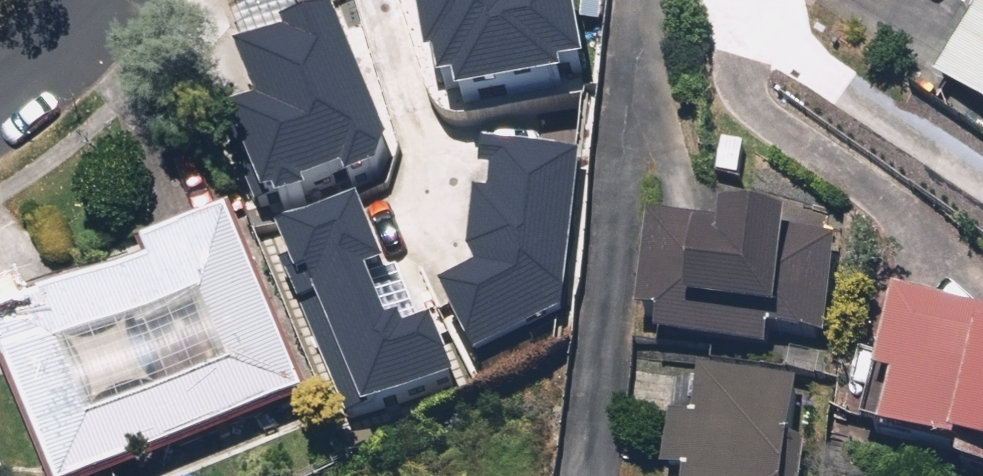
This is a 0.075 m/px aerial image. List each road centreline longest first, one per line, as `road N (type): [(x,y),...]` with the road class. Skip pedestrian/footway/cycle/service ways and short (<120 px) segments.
road 1 (residential): [(0,90),(99,0)]

